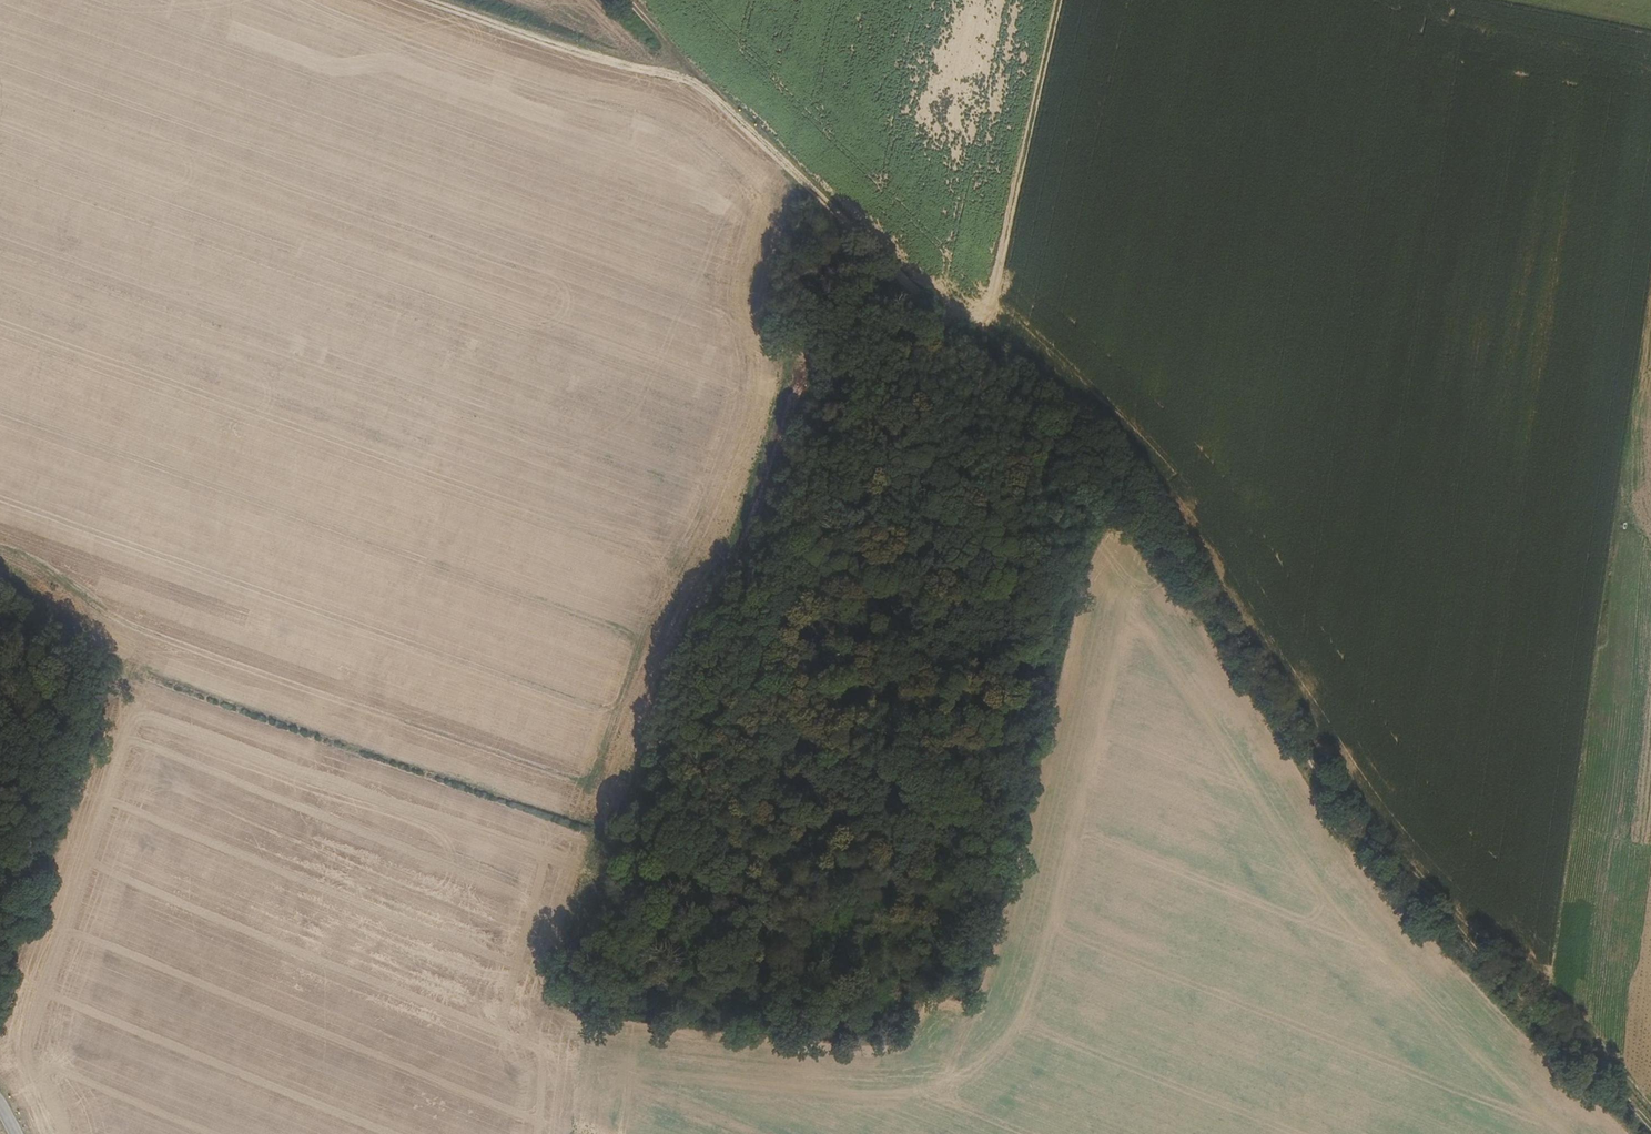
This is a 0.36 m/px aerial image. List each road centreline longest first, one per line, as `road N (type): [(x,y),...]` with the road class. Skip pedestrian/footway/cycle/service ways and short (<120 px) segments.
road 1 (track): [(633,0),(700,83),(983,347),(1121,492),(1399,882),(1650,1127)]
road 2 (track): [(960,326),(988,292),(1059,0)]
road 3 (track): [(426,0),(511,32),(700,83)]

